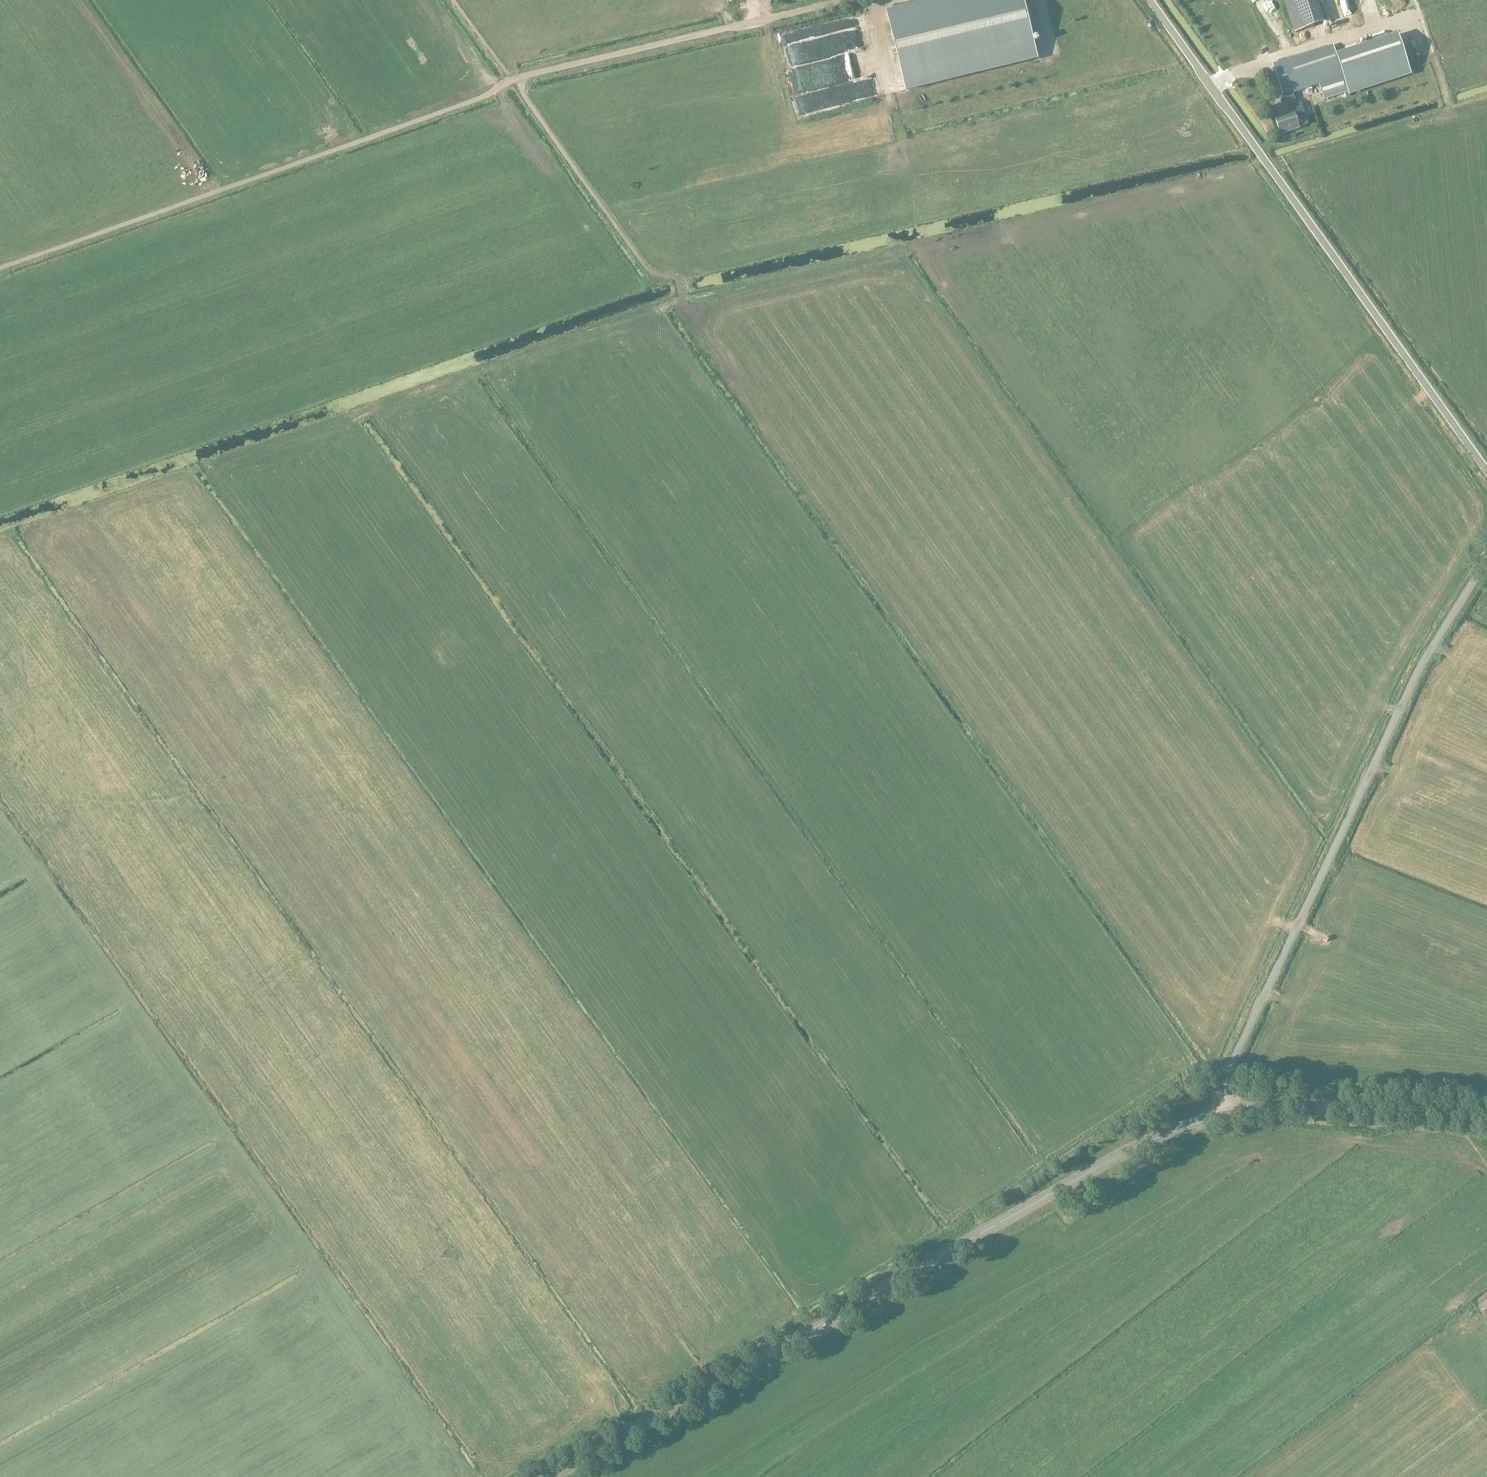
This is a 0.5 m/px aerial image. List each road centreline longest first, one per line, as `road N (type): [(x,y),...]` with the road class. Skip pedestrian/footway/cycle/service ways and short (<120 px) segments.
road 1 (track): [(857,0),(519,79),(490,98),(0,270)]
road 2 (unclassified): [(1225,1116),(1228,1072),(1260,1001),(1413,679),(1486,560)]
road 3 (unclassified): [(1148,0),(1486,473)]
road 4 (secondary): [(549,1476),(1000,1223)]
road 5 (track): [(519,79),(647,271),(679,286),(678,302),(659,311)]
road 6 (secondary): [(1486,1119),(1319,1107),(1225,1116)]
road 7 (secondary): [(1225,1116),(1133,1149),(1000,1223)]

